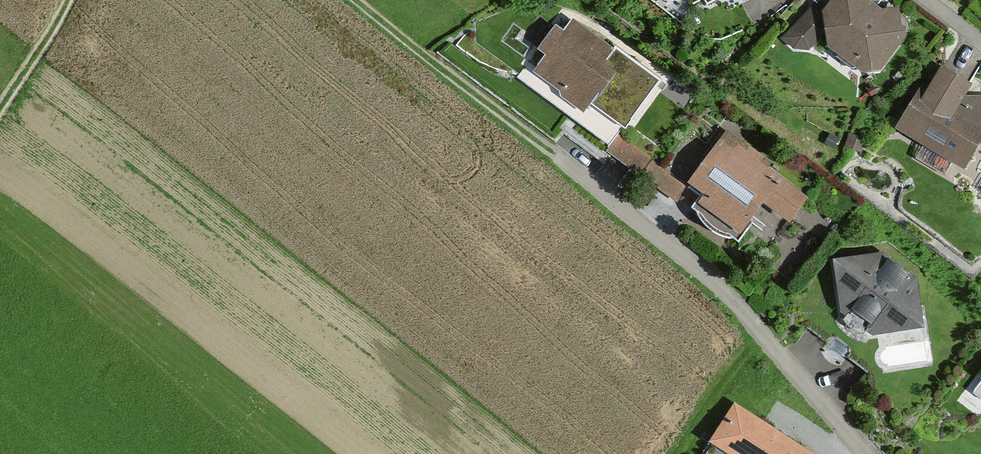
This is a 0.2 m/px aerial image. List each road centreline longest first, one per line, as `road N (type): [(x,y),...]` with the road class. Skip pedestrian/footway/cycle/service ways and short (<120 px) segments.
road 1 (residential): [(864,453),(699,276),(545,151)]
road 2 (track): [(545,151),(353,0)]
road 3 (track): [(0,108),(66,0)]

